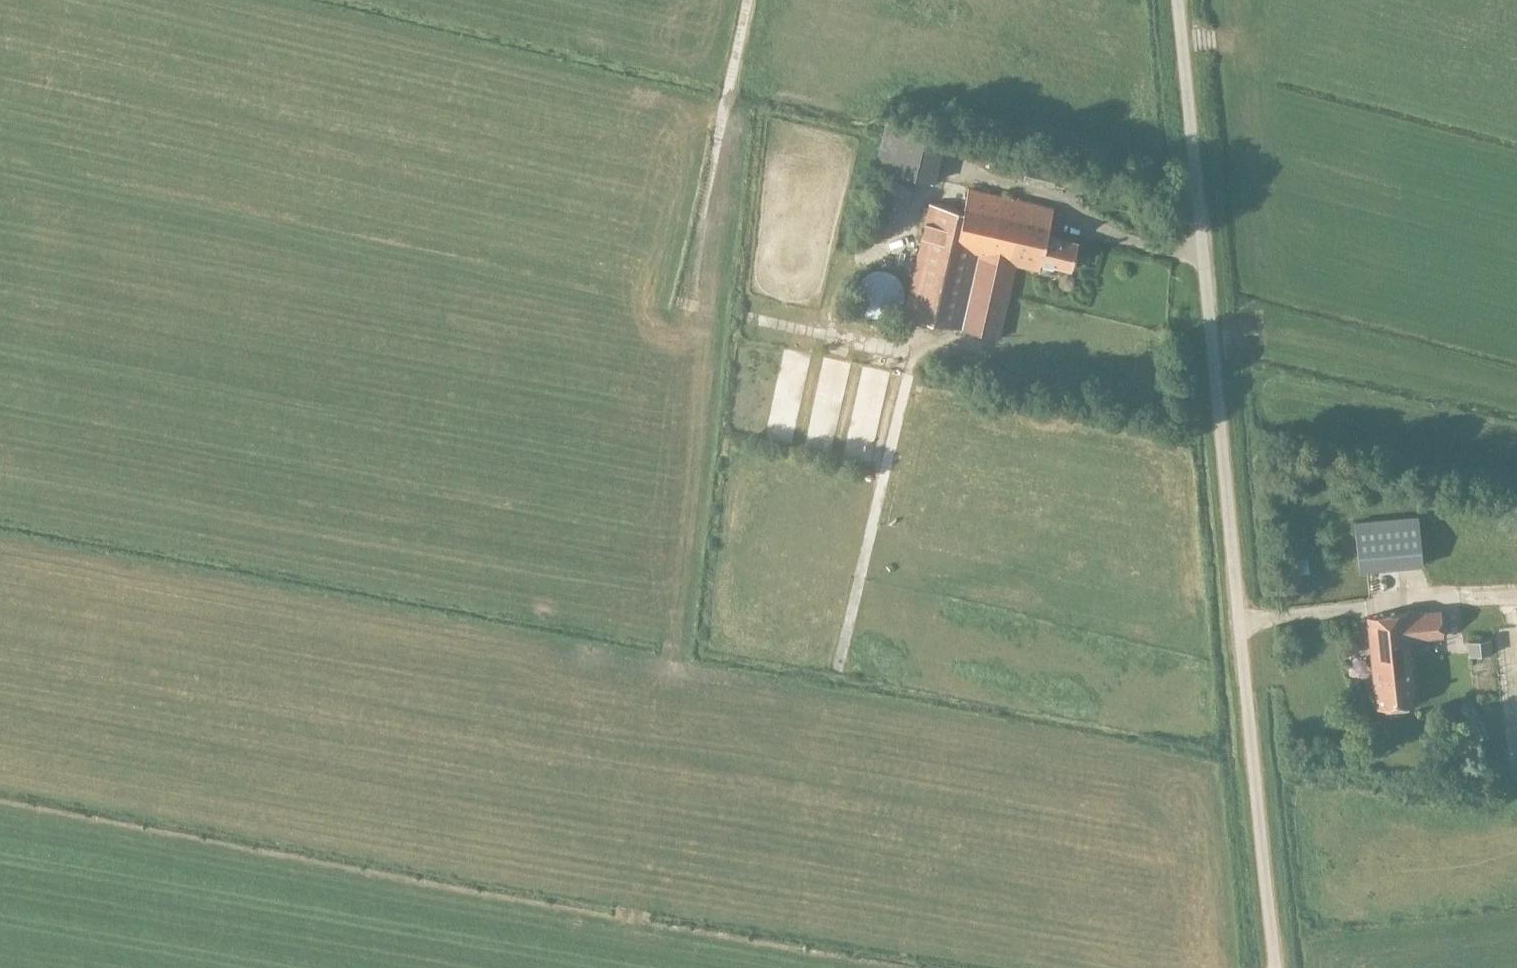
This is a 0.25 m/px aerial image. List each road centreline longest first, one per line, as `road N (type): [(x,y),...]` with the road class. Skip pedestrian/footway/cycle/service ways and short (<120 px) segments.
road 1 (unclassified): [(1281,967),(1177,0)]

